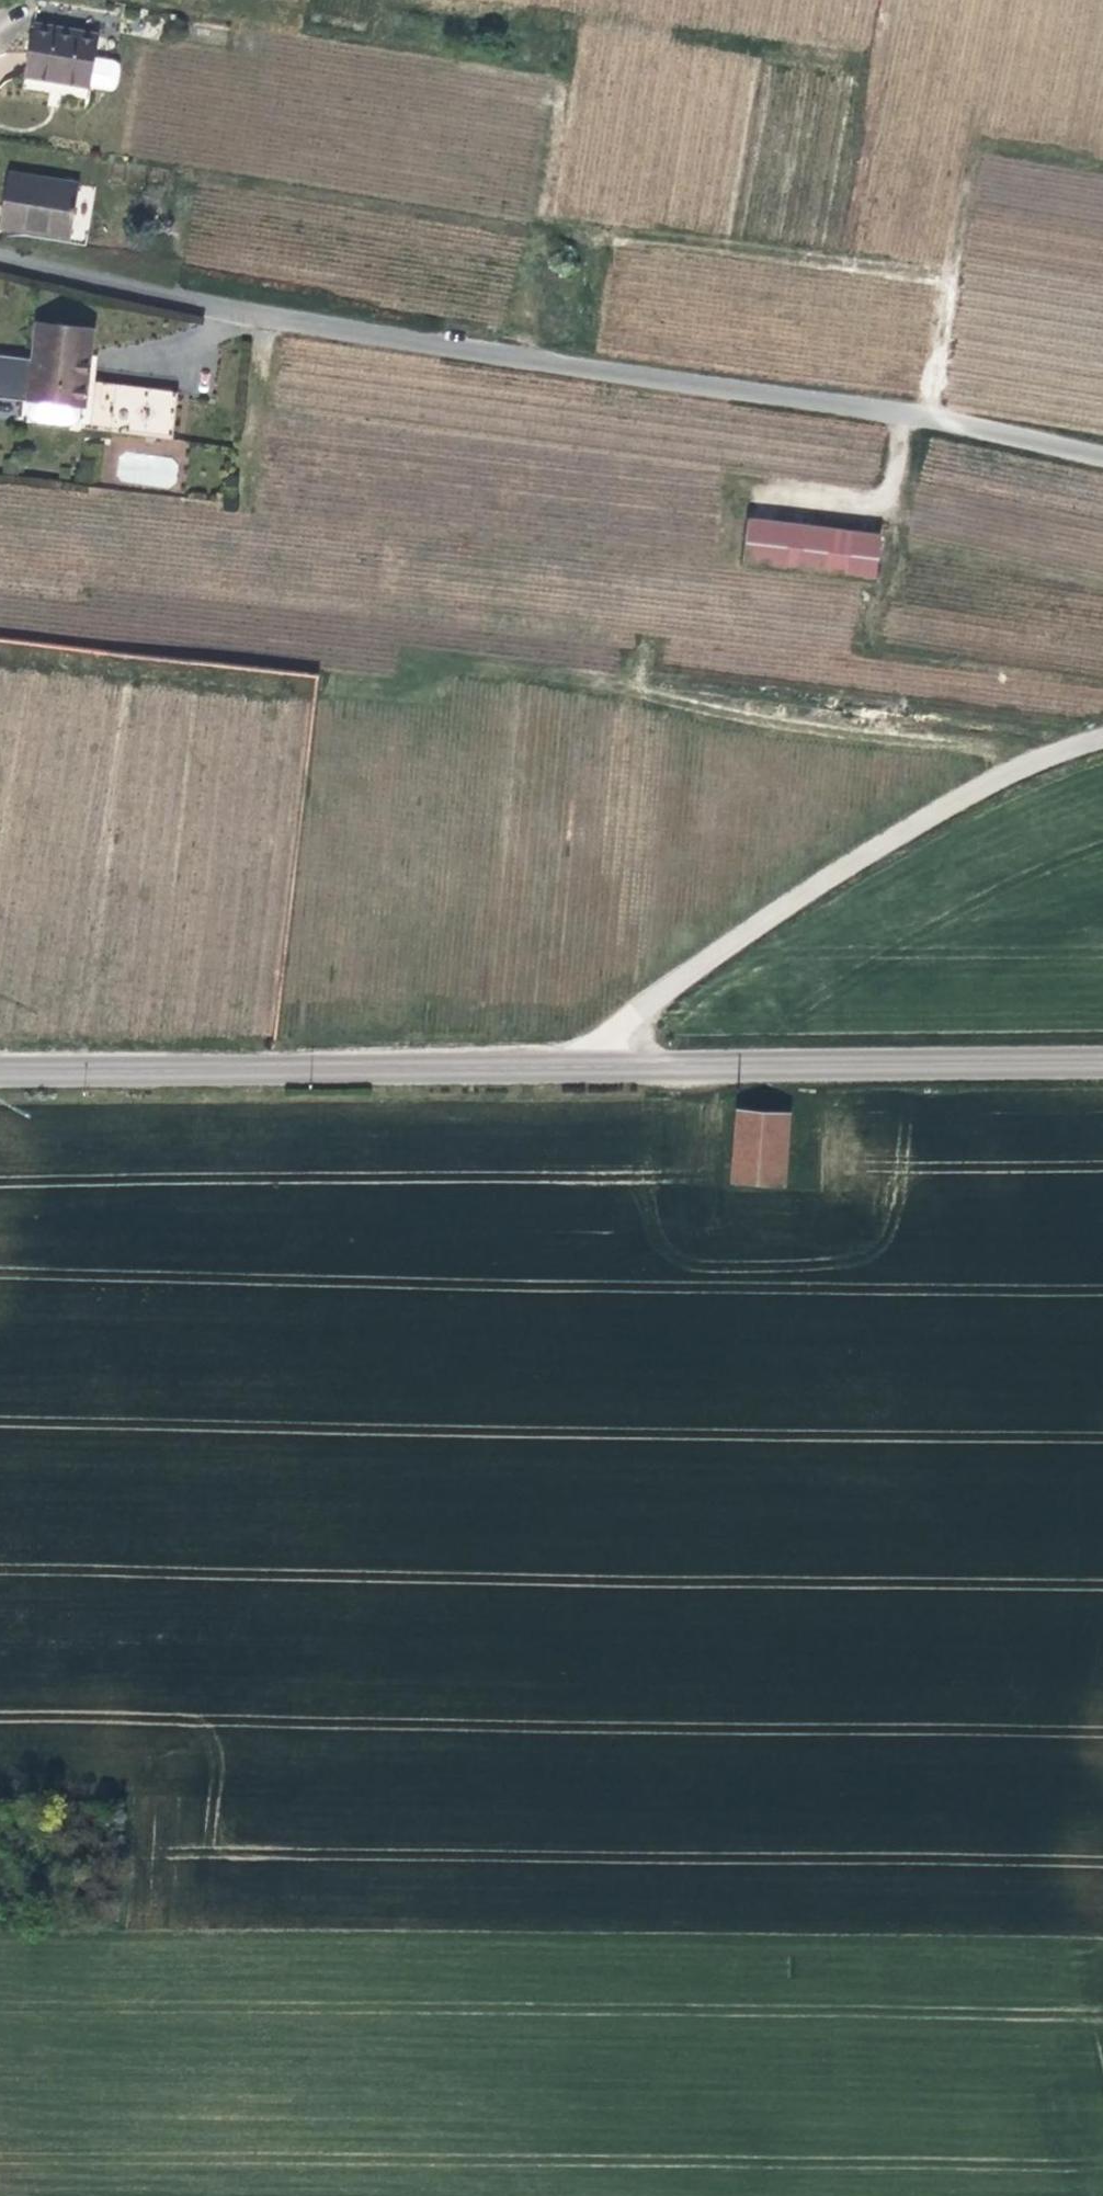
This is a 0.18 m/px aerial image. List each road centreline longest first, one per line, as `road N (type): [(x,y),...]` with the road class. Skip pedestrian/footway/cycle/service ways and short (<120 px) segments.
road 1 (unclassified): [(1102,455),(911,410),(276,318),(0,256)]
road 2 (tertiary): [(1102,1064),(0,1070)]
road 3 (track): [(580,1068),(659,993),(869,853),(1024,767),(1102,738)]

